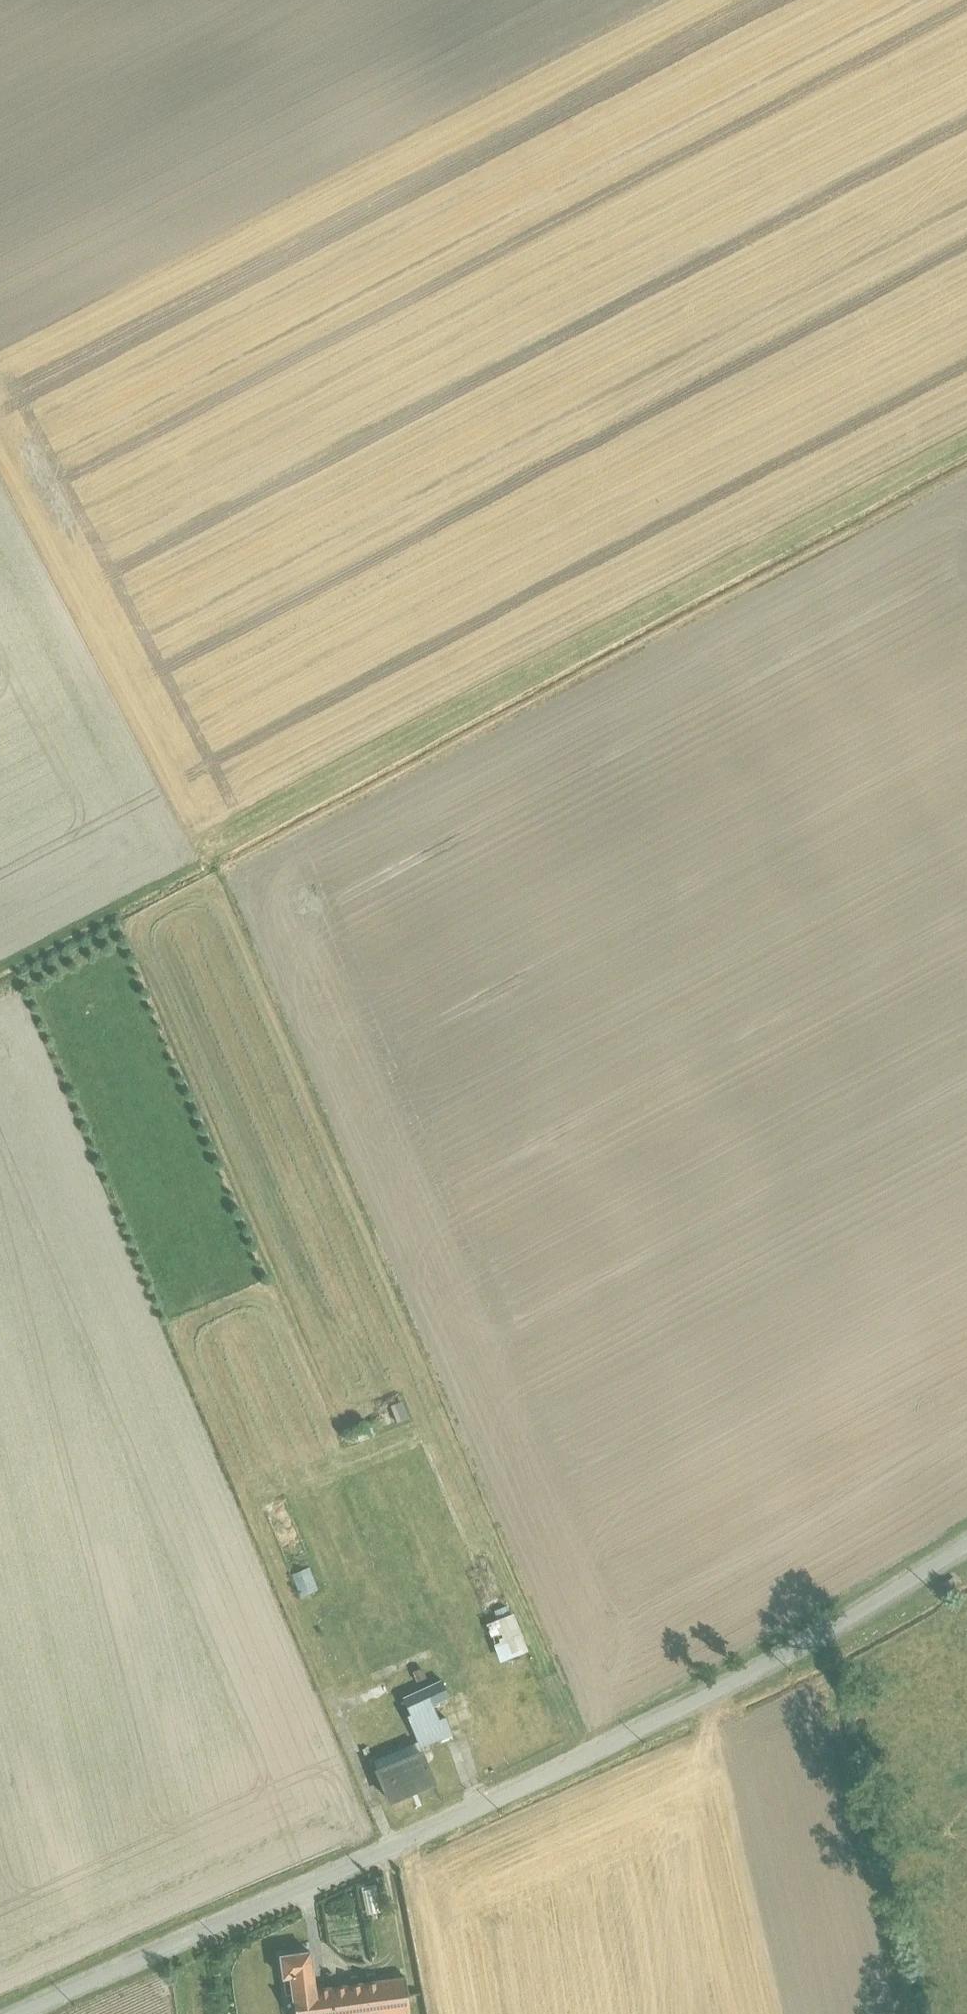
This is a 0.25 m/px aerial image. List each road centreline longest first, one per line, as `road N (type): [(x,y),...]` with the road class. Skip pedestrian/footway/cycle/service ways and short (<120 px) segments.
road 1 (unclassified): [(966,1544),(828,1631),(594,1752),(17,2013)]

